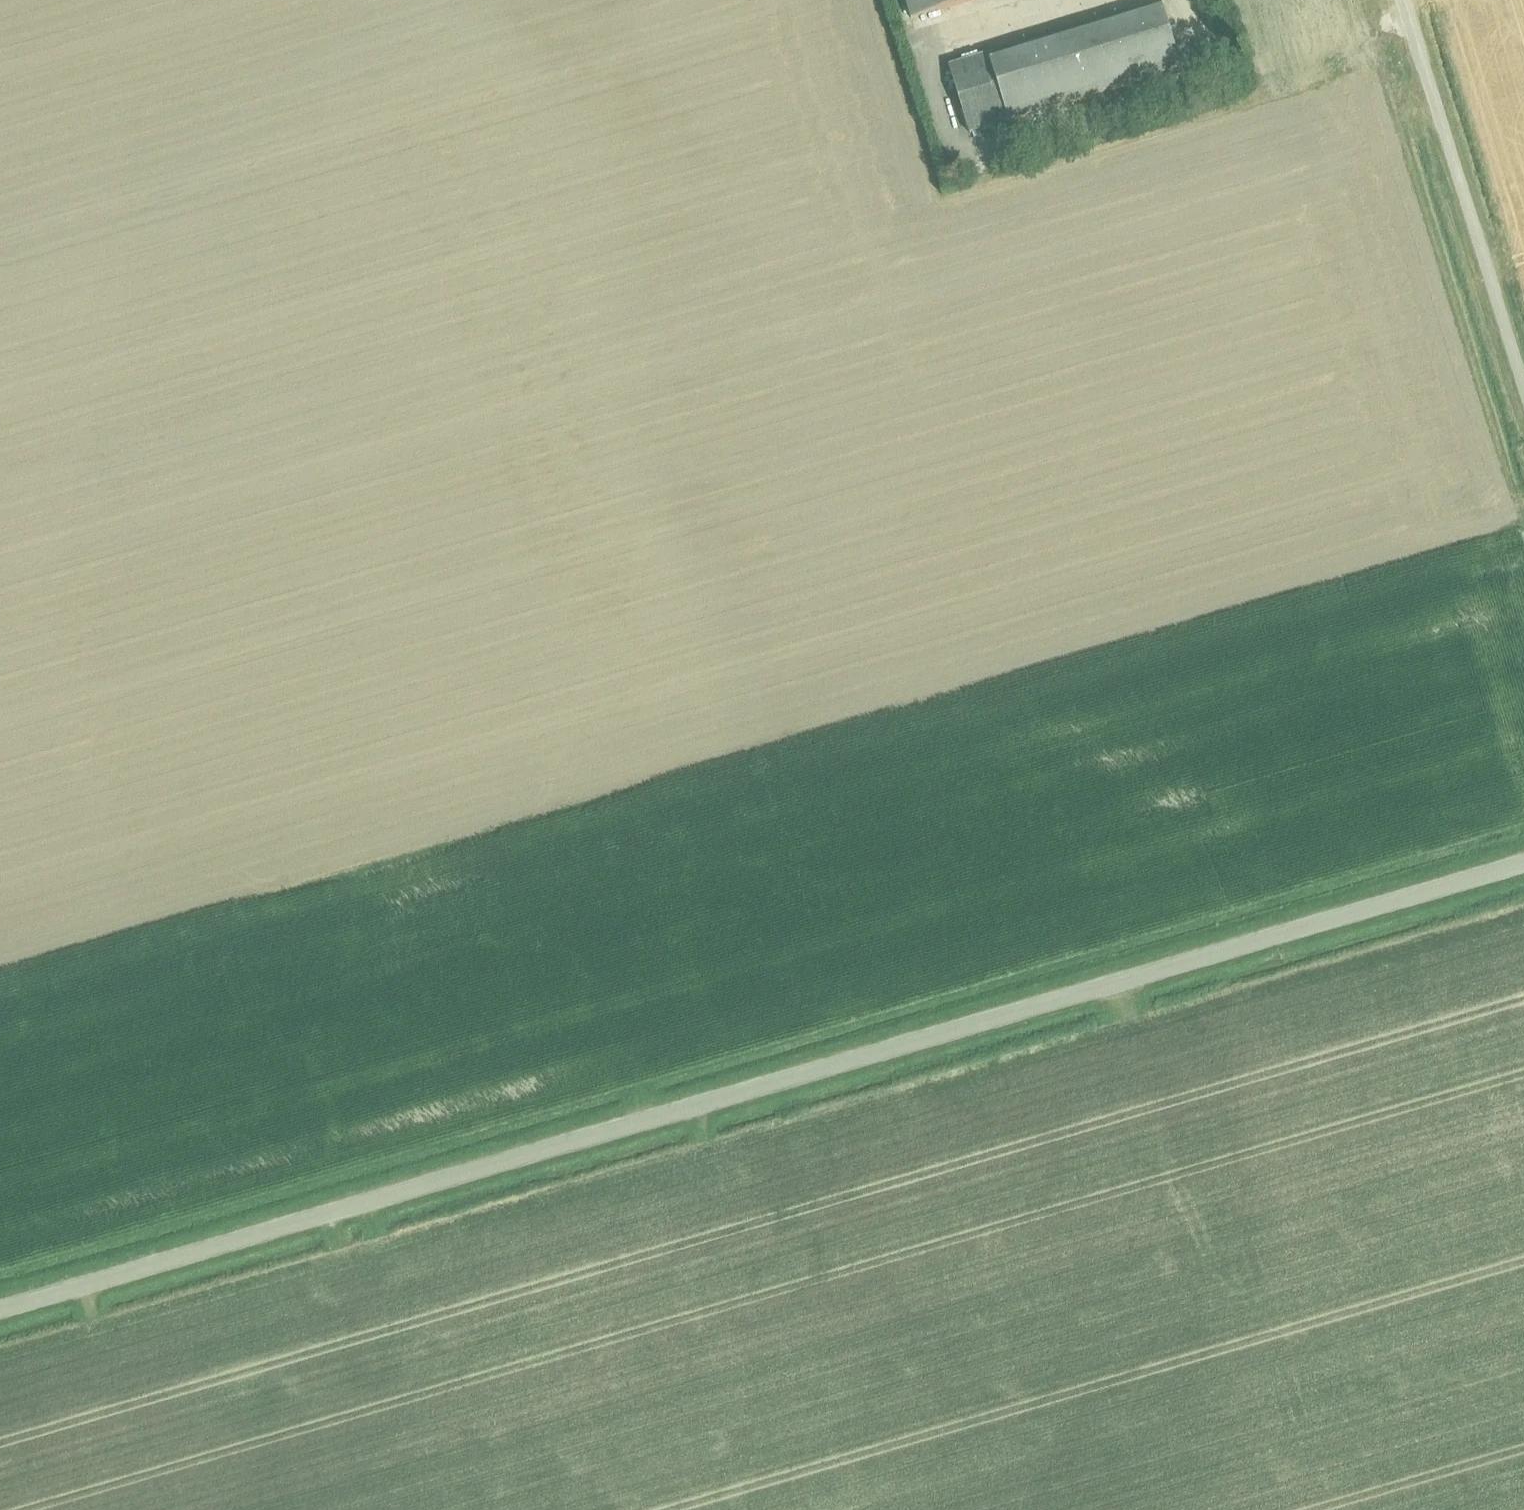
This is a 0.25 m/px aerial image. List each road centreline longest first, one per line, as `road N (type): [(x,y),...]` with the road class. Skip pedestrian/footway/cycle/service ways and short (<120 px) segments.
road 1 (unclassified): [(0,1296),(1126,984),(1523,863)]
road 2 (unclassified): [(1523,397),(1400,0)]

